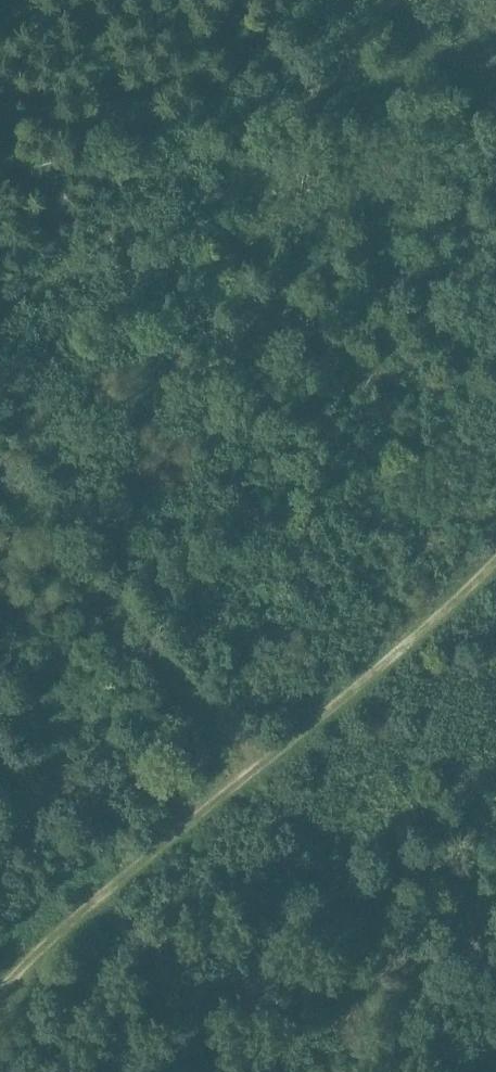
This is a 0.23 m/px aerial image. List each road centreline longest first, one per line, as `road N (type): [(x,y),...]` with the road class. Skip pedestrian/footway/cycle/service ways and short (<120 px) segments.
road 1 (track): [(0,986),(425,633),(495,553)]

